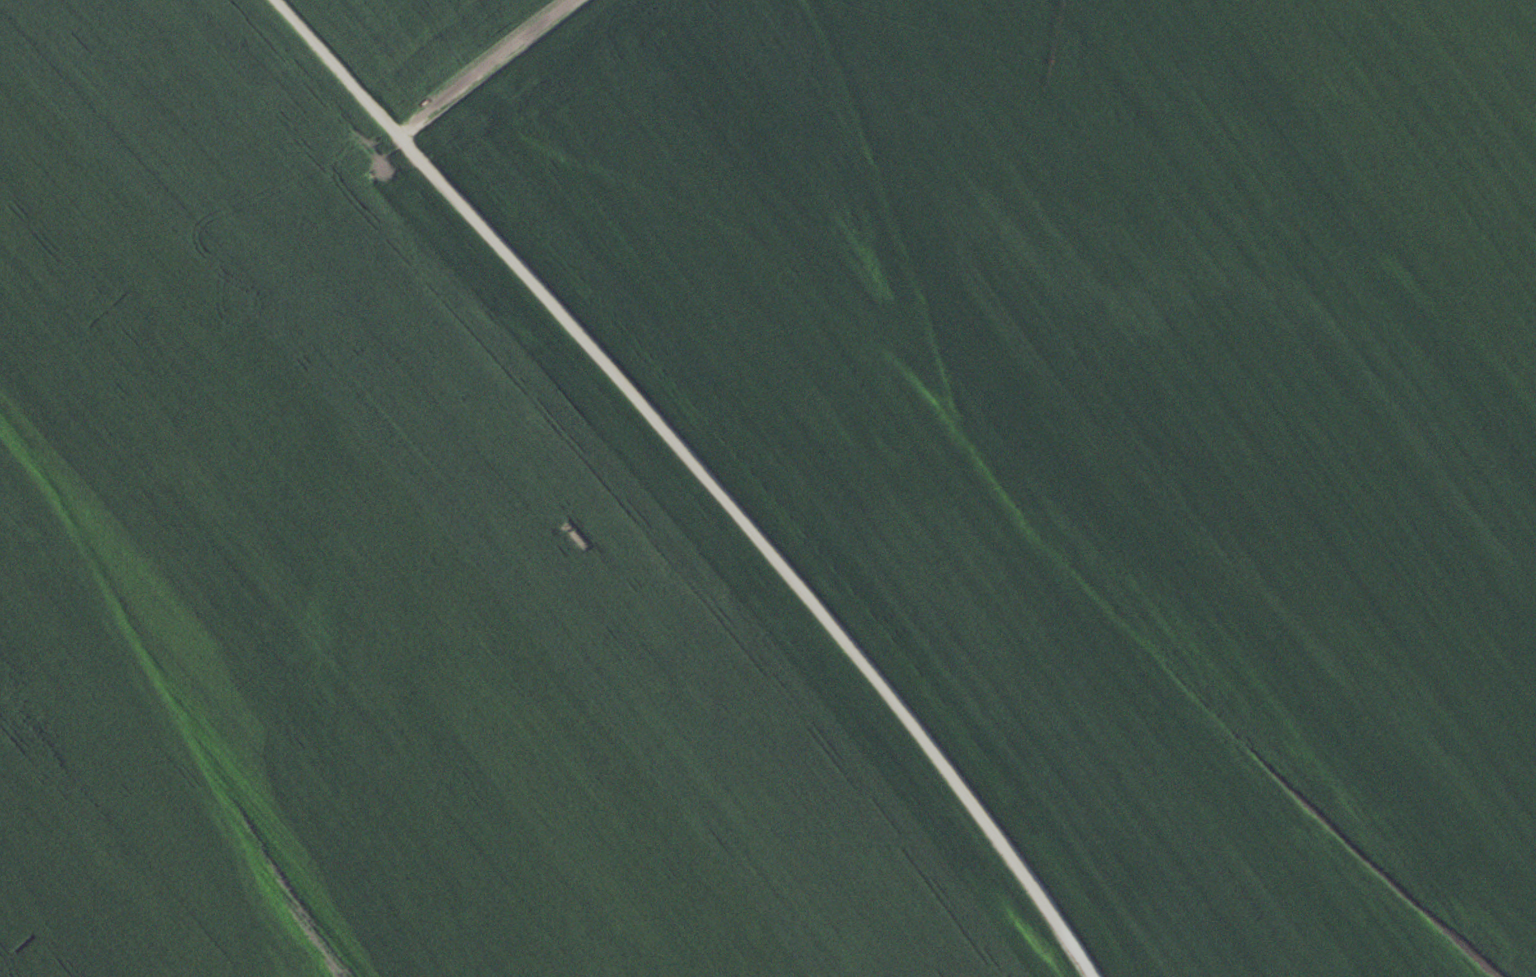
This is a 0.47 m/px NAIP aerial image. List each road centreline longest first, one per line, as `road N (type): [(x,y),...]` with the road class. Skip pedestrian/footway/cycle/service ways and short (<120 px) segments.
road 1 (residential): [(1100,976),(894,679),(282,0)]

